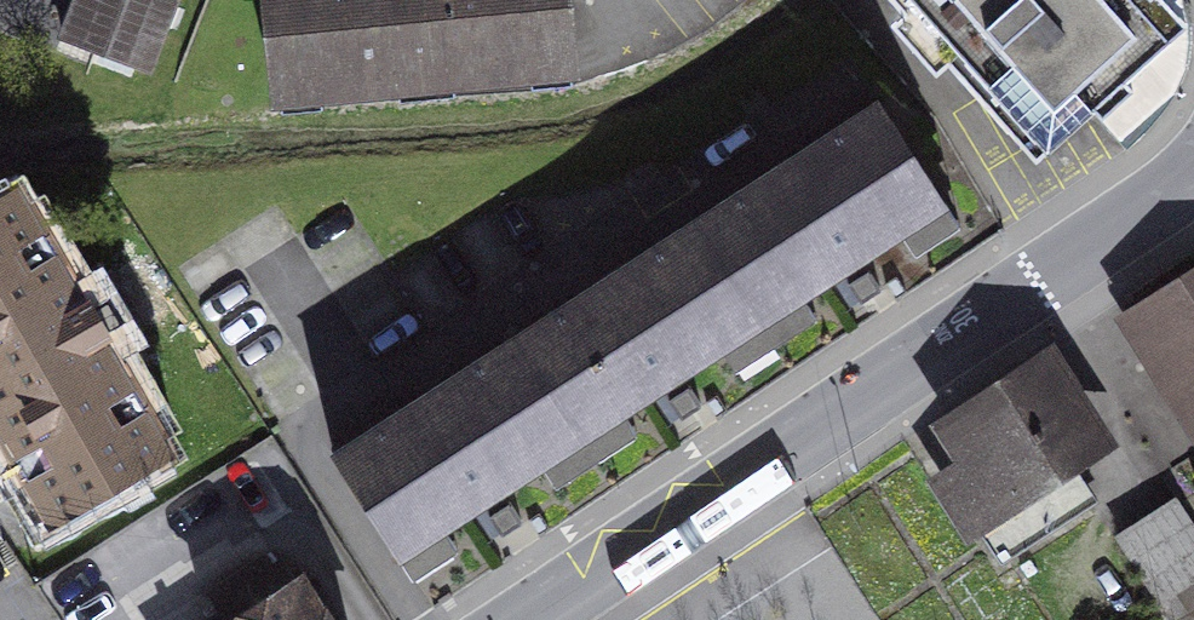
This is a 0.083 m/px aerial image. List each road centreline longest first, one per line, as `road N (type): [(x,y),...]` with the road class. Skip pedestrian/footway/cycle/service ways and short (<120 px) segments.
road 1 (residential): [(1193,175),(529,619)]

